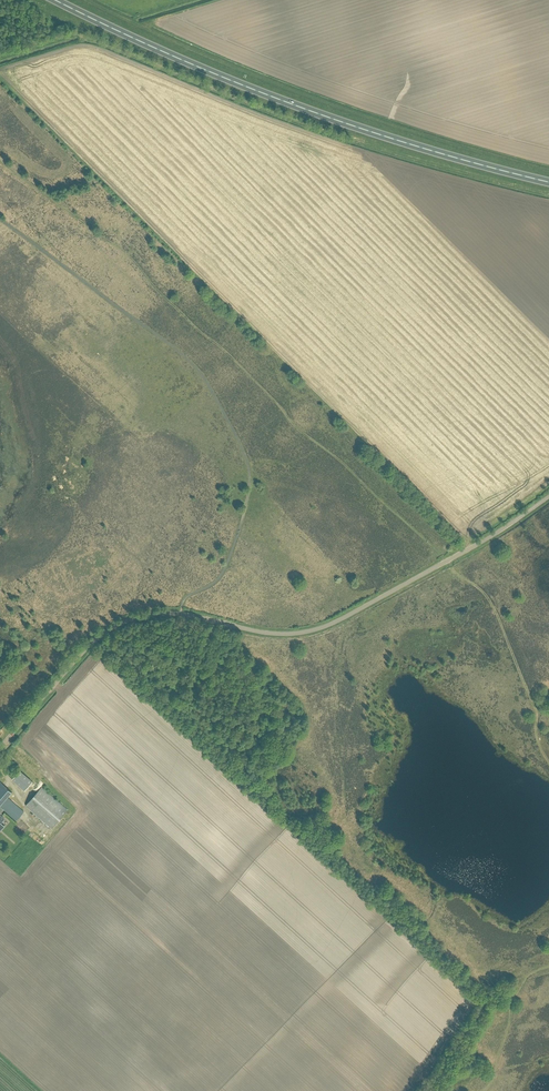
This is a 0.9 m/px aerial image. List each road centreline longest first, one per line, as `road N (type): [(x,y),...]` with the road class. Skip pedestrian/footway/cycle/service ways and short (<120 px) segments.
road 1 (unclassified): [(0,746),(87,647),(128,620),(169,612),(260,631),(314,630),(548,495)]
road 2 (track): [(0,160),(120,249),(294,424),(439,553)]
road 3 (trunk): [(548,182),(312,111),(55,0)]
road 4 (track): [(453,568),(497,614),(548,764)]

